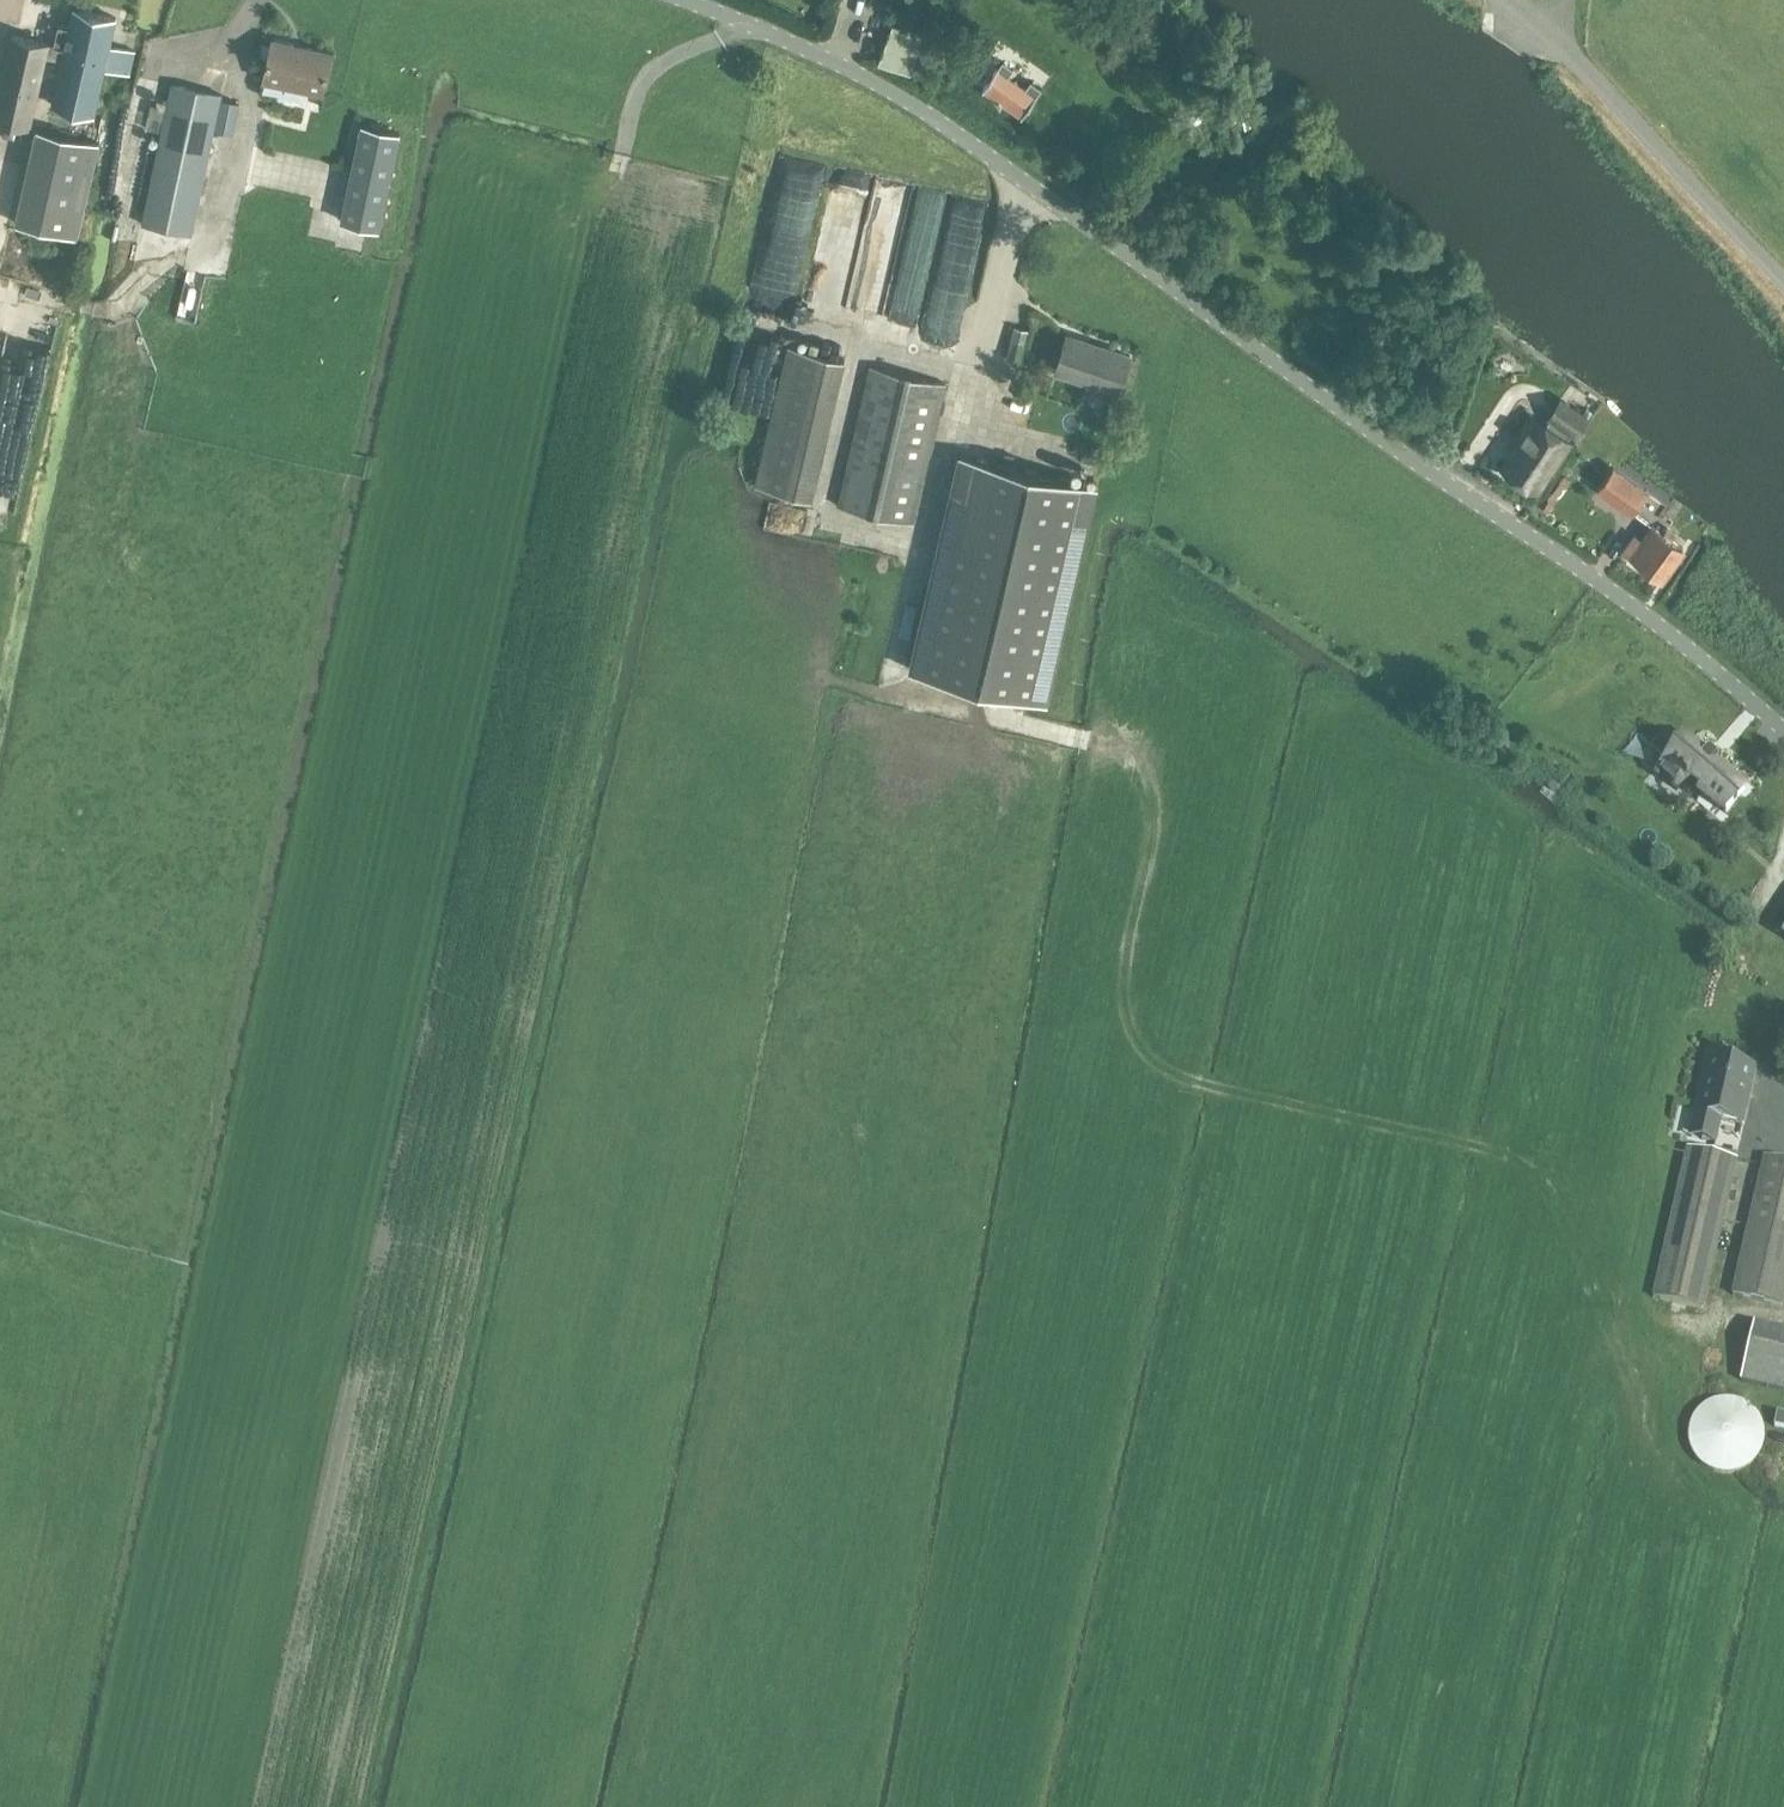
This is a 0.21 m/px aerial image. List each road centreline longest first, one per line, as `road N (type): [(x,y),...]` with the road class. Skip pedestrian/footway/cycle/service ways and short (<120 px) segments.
road 1 (unclassified): [(1783,729),(1633,606),(1365,429),(900,96),(684,0)]
road 2 (tertiary): [(1783,282),(1547,35),(1502,0)]

